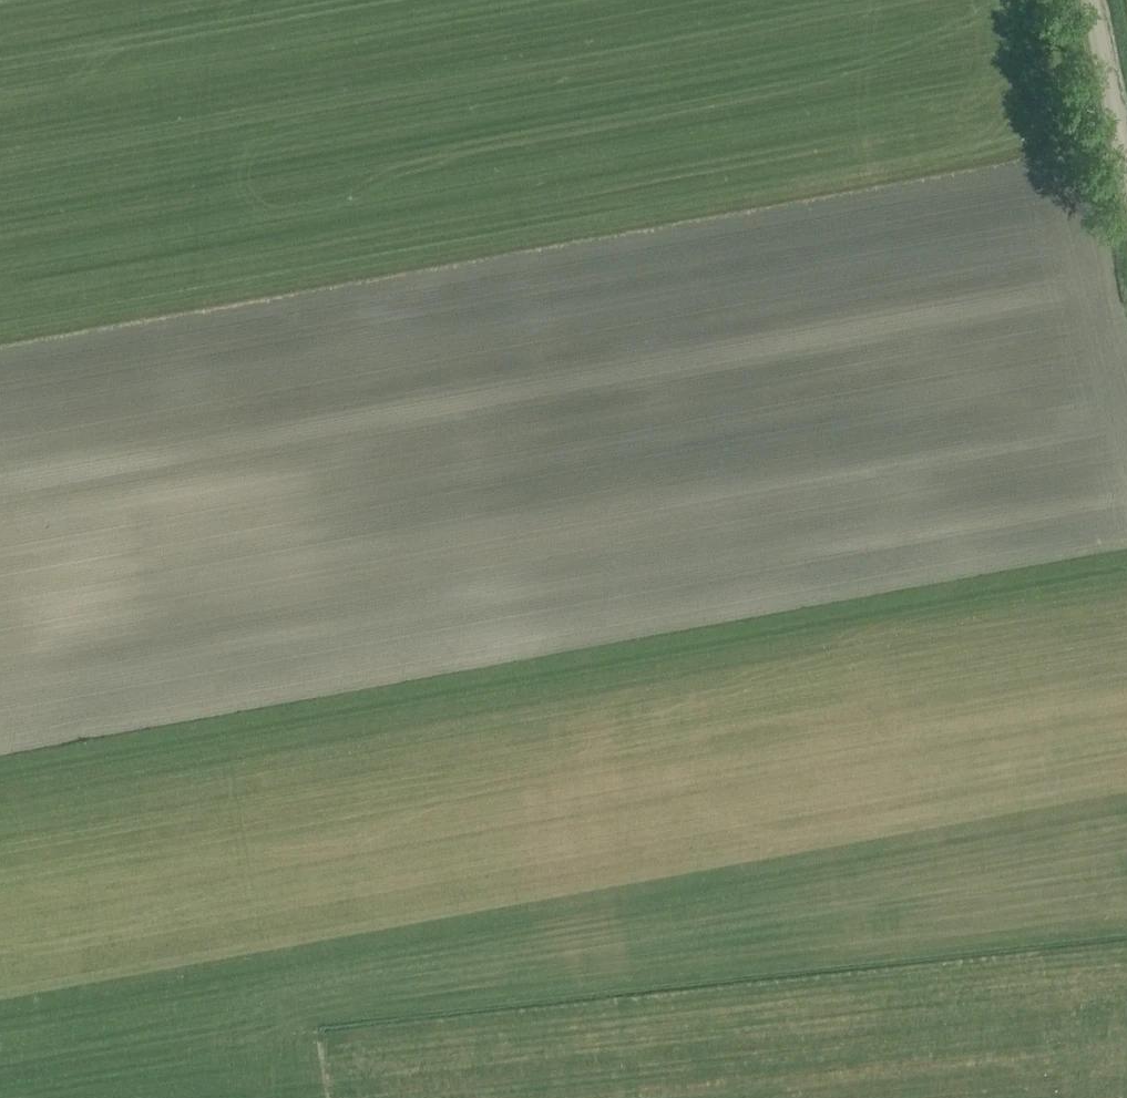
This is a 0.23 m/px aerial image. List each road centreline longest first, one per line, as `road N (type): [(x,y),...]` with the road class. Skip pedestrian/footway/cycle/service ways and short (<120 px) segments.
road 1 (unclassified): [(1126,135),(1100,0)]

